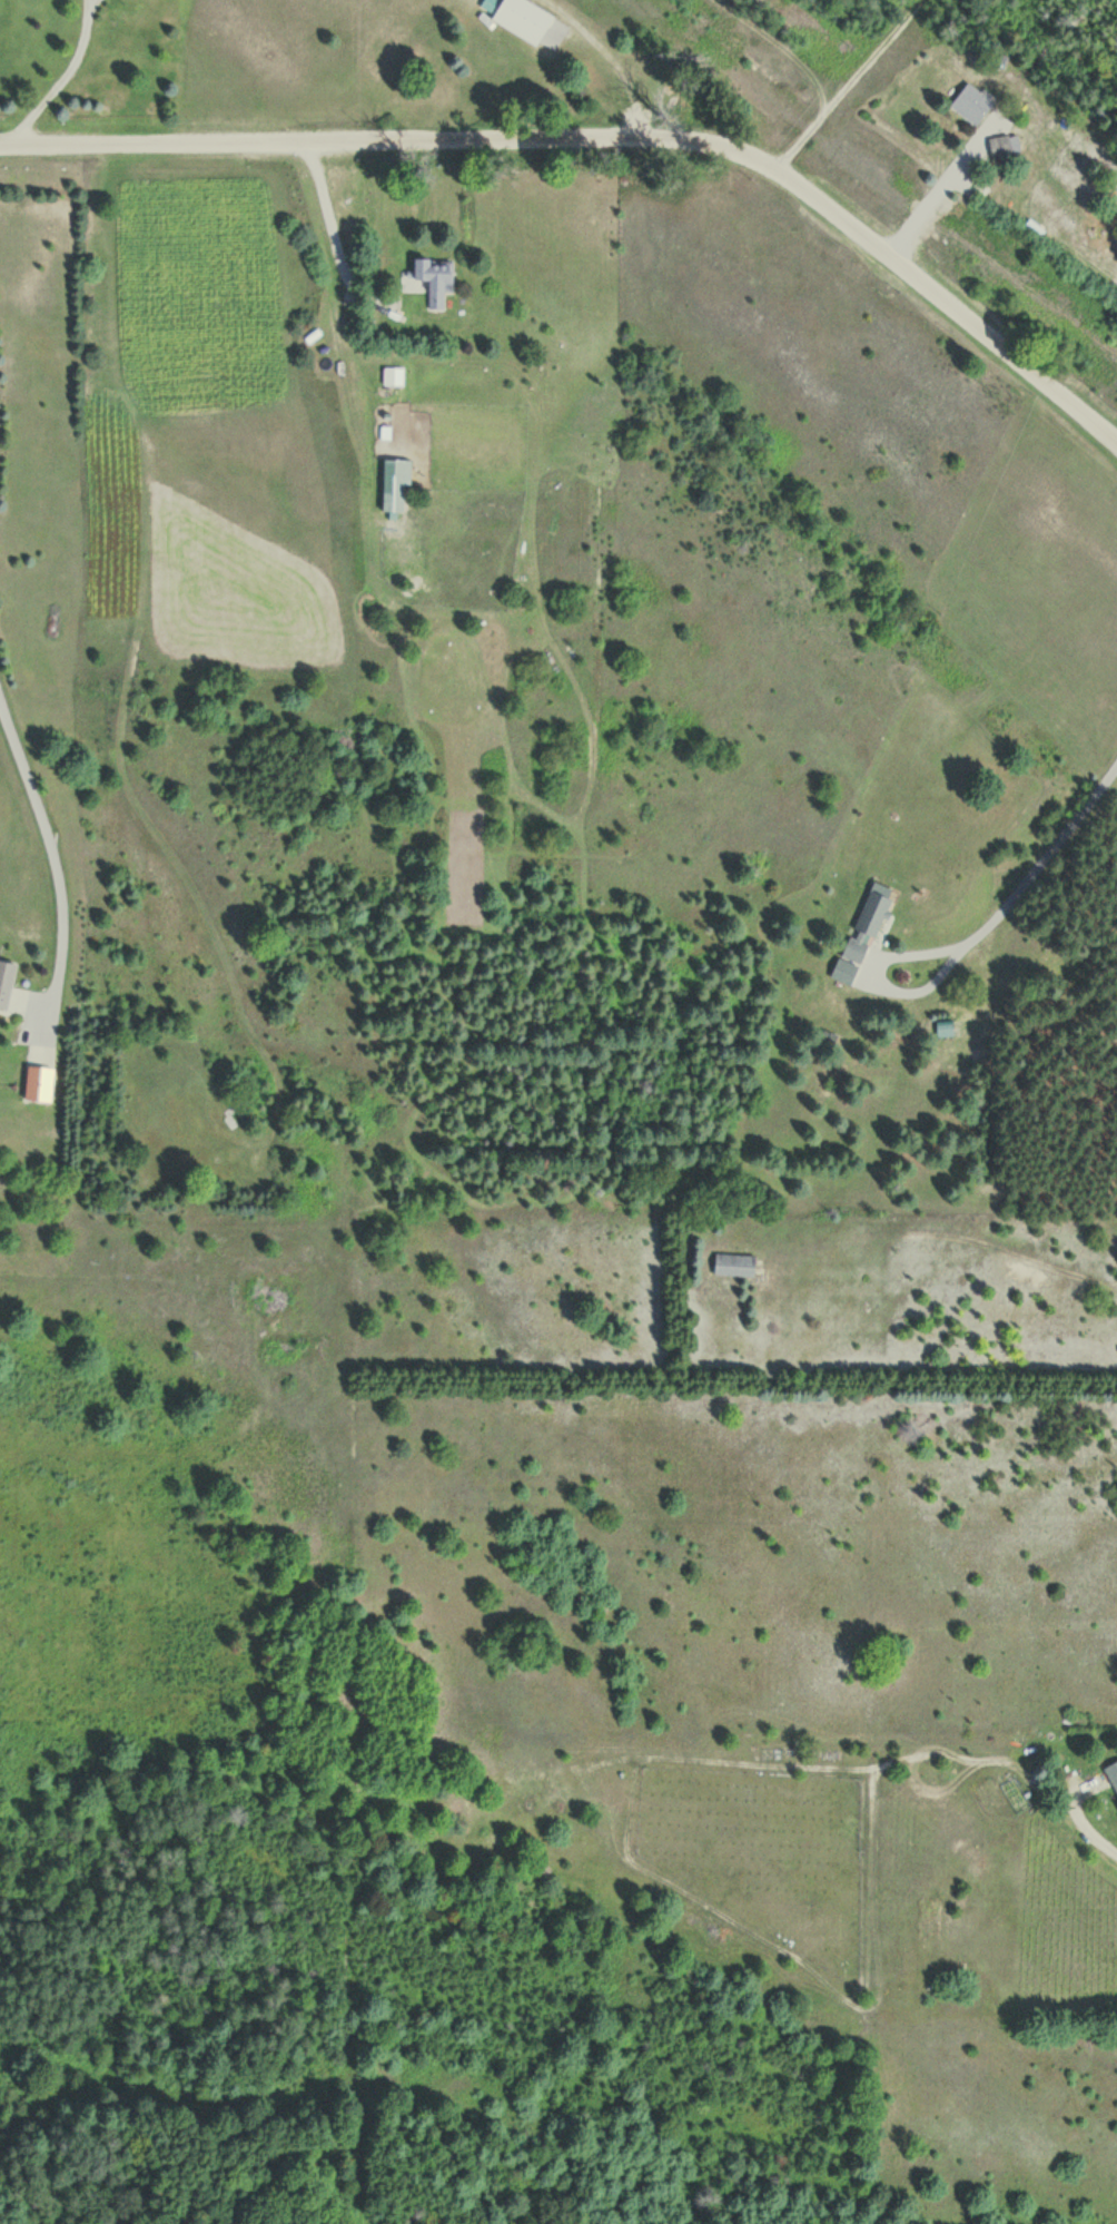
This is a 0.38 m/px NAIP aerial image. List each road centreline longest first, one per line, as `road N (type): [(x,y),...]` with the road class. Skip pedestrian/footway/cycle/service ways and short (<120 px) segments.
road 1 (residential): [(1116,447),(777,176),(728,157),(622,145),(0,146)]
road 2 (track): [(777,176),(933,0)]

